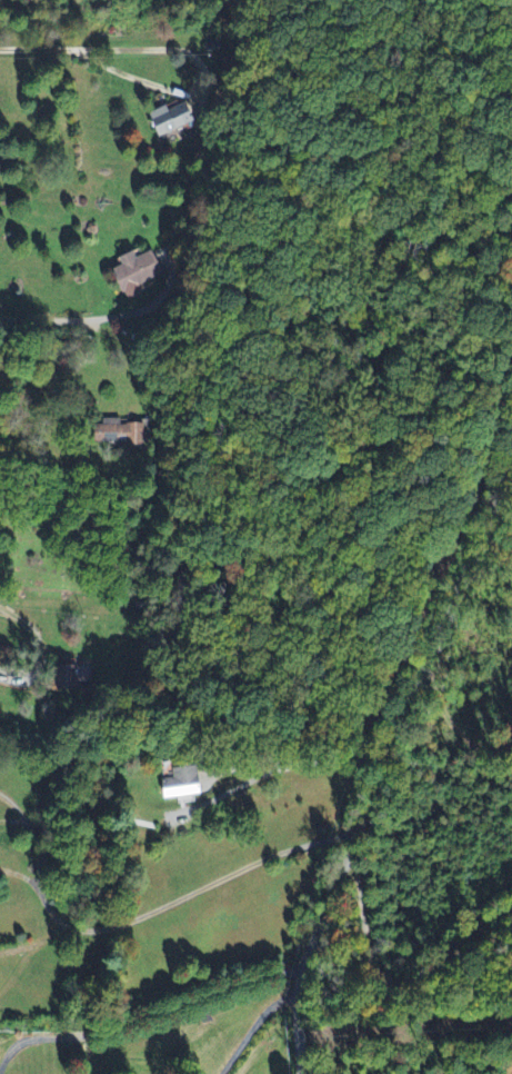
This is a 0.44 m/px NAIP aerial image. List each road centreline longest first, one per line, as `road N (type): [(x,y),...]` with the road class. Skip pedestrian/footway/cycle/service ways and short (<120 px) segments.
road 1 (residential): [(305,1073),(299,998),(308,964),(350,843),(511,455)]
road 2 (residential): [(350,843),(321,842),(274,856),(138,918),(94,928),(50,911),(40,846)]
road 3 (residential): [(511,907),(418,979),(392,984),(370,947),(350,843)]
road 4 (residential): [(0,48),(163,44)]

